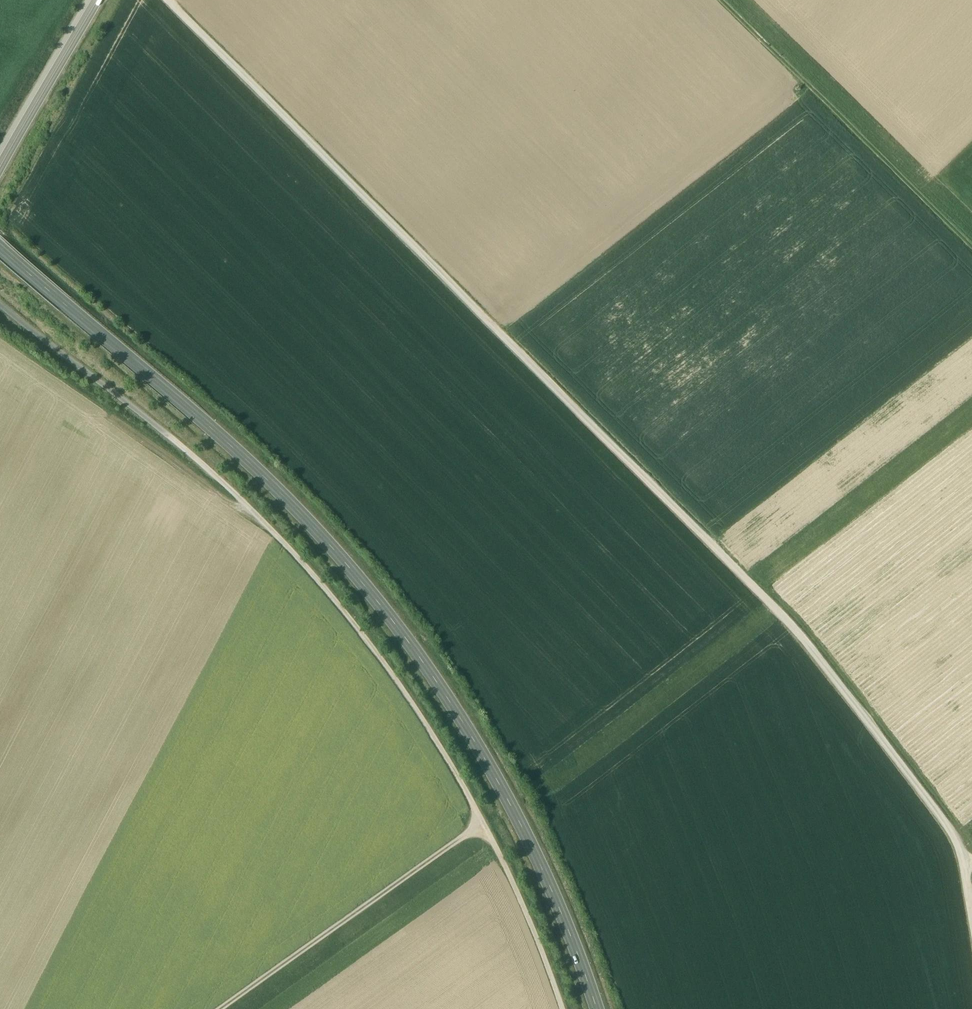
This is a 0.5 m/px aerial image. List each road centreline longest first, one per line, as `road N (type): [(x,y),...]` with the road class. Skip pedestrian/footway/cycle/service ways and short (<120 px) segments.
road 1 (track): [(167,0),(792,627),(969,862)]
road 2 (primary): [(597,1008),(529,842),(414,649),(245,459),(0,249)]
road 3 (track): [(0,304),(203,465),(361,629),(420,713),(501,859),(562,1008)]
road 4 (track): [(971,251),(723,0)]
road 5 (track): [(479,824),(219,1008)]
road 6 (secondary): [(96,0),(0,168)]

